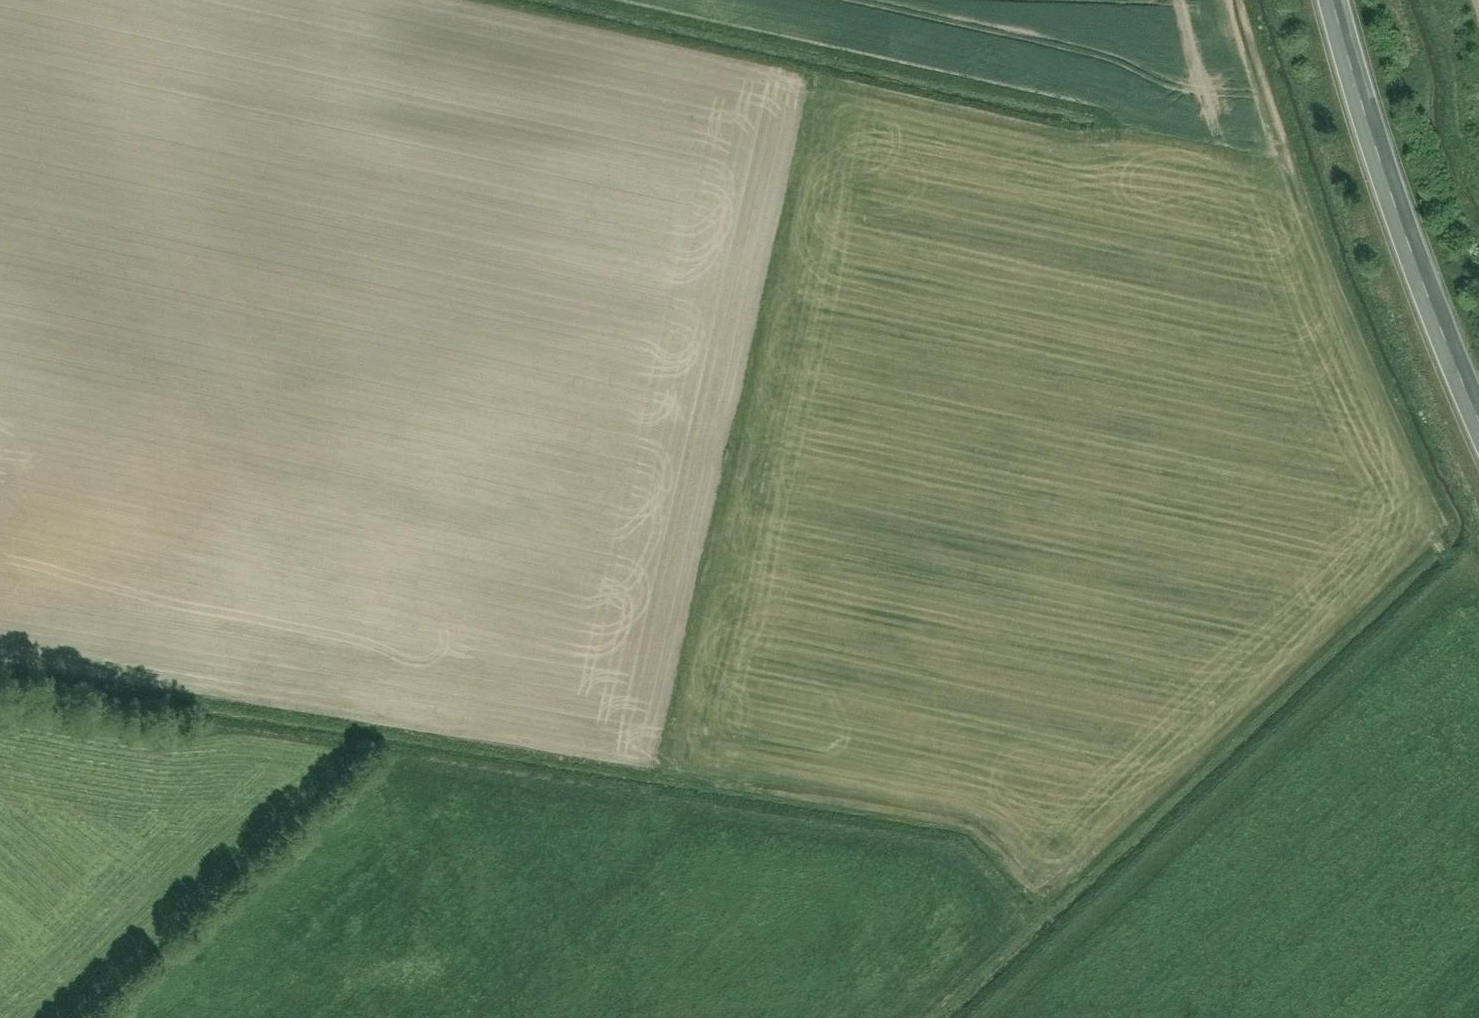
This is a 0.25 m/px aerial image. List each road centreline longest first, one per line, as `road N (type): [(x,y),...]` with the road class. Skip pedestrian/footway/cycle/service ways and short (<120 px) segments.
road 1 (primary): [(1337,0),(1478,426)]

